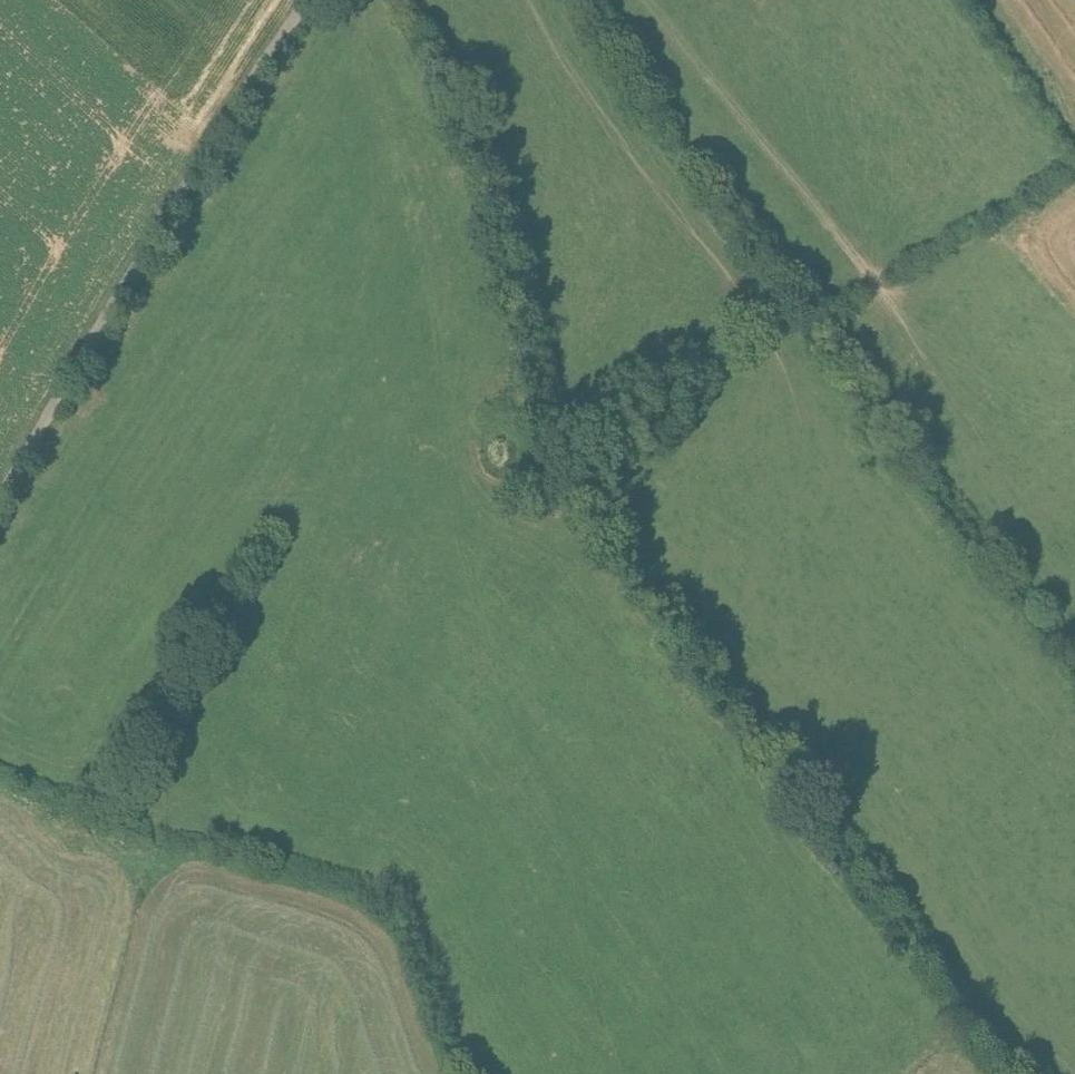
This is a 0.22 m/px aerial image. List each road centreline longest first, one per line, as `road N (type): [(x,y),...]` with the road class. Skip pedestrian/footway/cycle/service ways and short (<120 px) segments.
road 1 (track): [(0,495),(307,0)]

